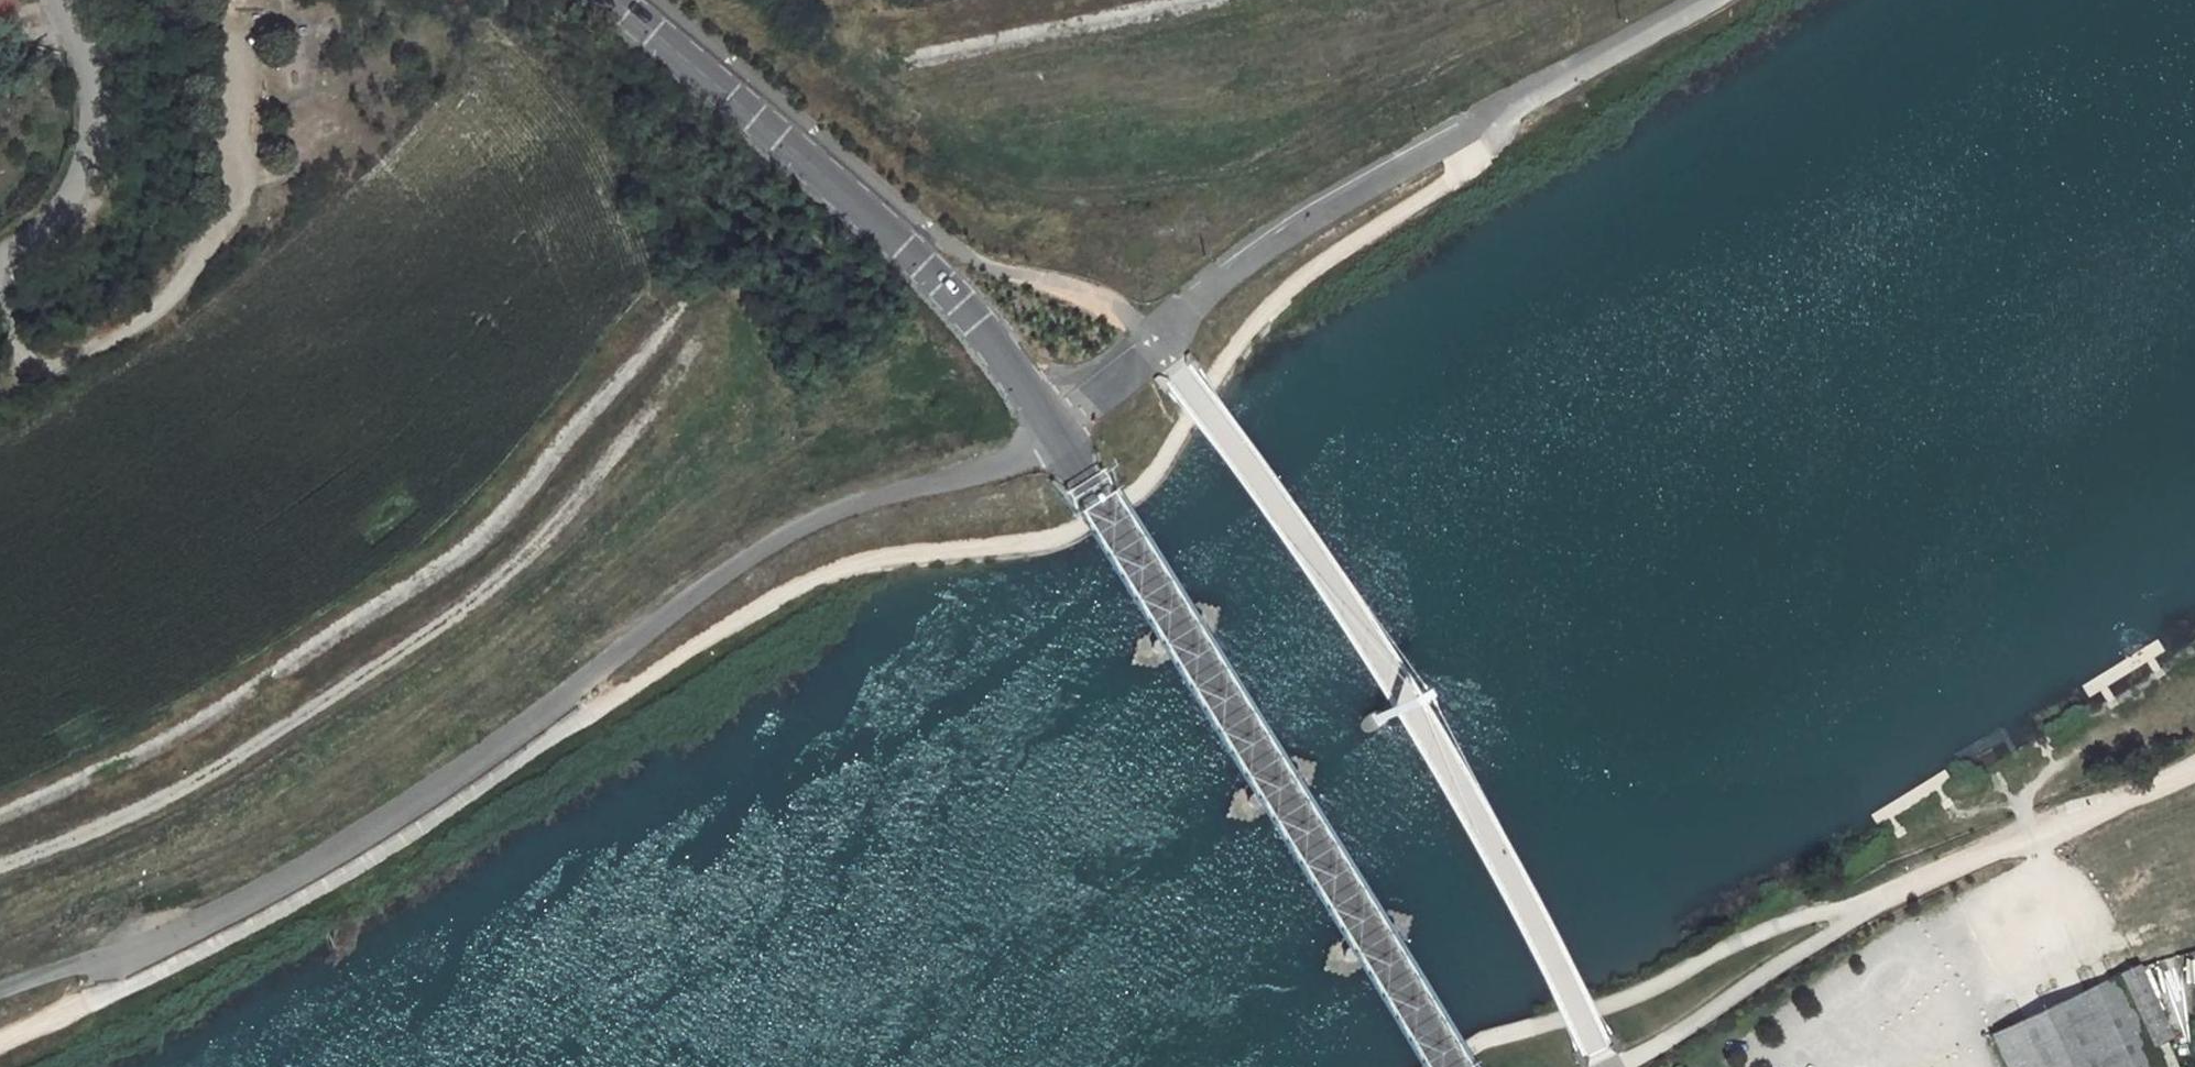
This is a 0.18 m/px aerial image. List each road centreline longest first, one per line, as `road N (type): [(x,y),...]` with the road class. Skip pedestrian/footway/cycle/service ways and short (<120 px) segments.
road 1 (unclassified): [(0,983),(198,923),(291,876),(770,548),(873,500),(1002,463),(1055,429)]
road 2 (track): [(0,869),(200,780),(503,584),(707,336)]
road 3 (tertiary): [(1055,429),(1447,1066)]
road 4 (tertiary): [(609,0),(889,234),(976,323),(1055,429)]
road 5 (unclassified): [(59,0),(79,38),(90,100),(86,159),(59,212),(0,260)]

